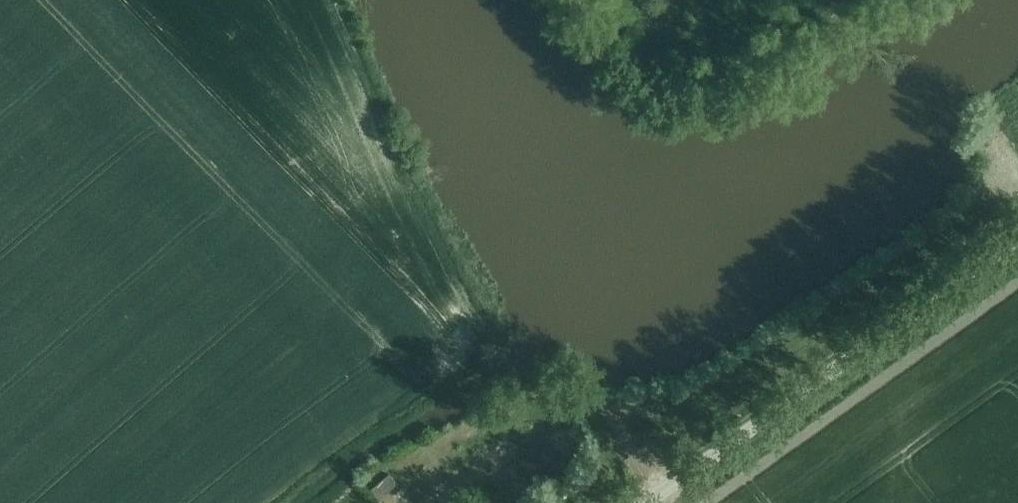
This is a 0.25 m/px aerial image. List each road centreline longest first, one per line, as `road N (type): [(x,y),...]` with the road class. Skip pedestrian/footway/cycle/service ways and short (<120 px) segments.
road 1 (unclassified): [(648,502),(1017,238)]

